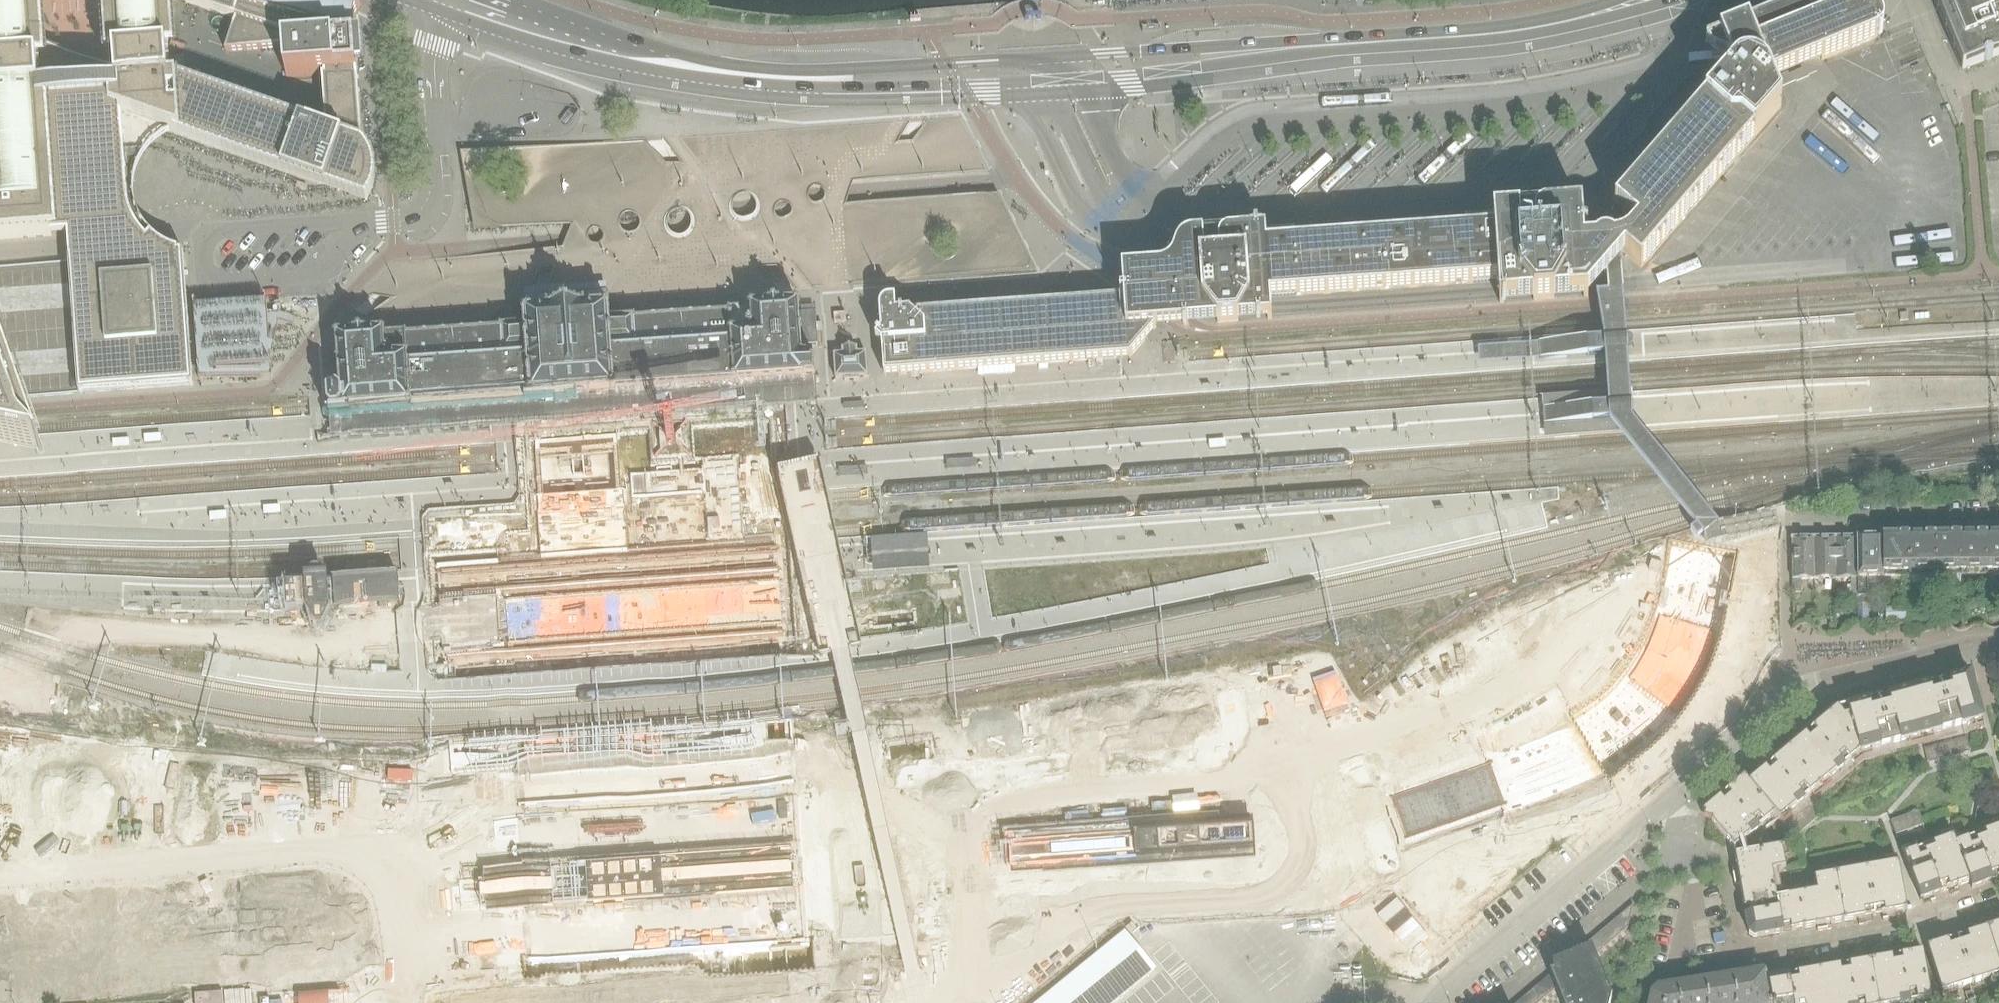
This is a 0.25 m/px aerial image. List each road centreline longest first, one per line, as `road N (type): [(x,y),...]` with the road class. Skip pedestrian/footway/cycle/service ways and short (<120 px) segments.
road 1 (secondary): [(412,0),(538,43),(659,72),(853,87),(1490,51),(1709,0)]
road 2 (secondary): [(1612,0),(1493,26),(797,70),(689,58),(492,0)]
road 3 (residential): [(1998,905),(1920,931),(1686,967),(1693,881),(1683,817),(1672,799)]
road 4 (residential): [(1672,799),(1790,690),(1998,640)]
road 5 (residential): [(1429,1002),(1672,799)]
road 6 (residential): [(1998,515),(1785,520)]

